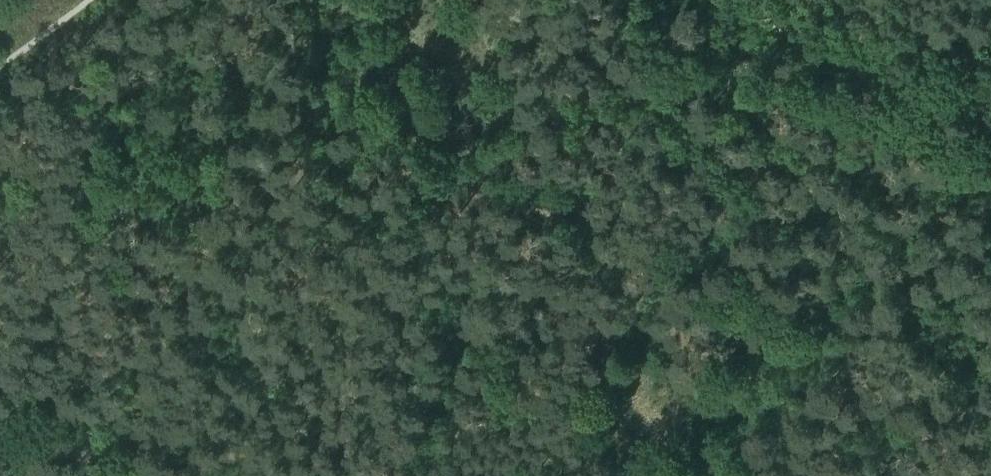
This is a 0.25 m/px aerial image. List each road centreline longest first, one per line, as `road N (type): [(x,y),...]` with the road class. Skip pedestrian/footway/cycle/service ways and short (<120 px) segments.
road 1 (track): [(990,113),(718,0)]
road 2 (track): [(164,475),(0,426)]

